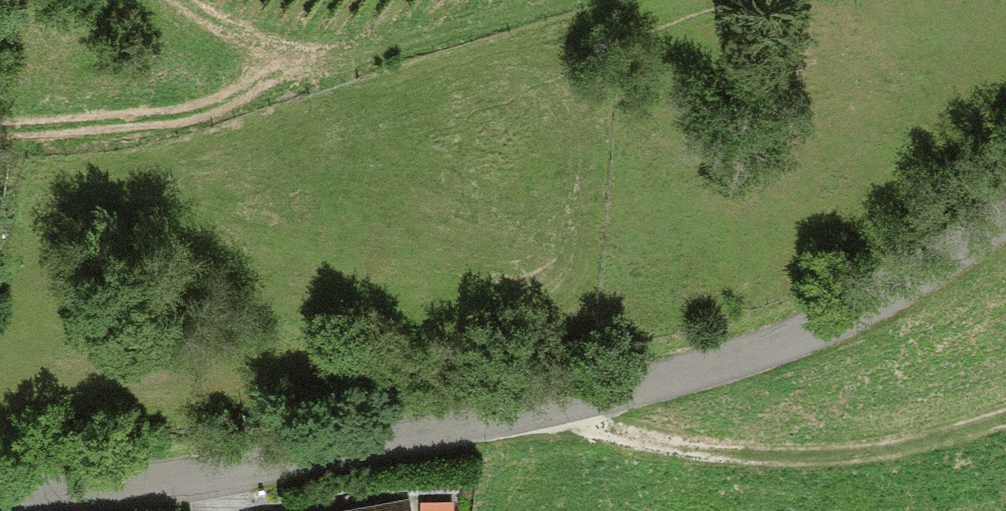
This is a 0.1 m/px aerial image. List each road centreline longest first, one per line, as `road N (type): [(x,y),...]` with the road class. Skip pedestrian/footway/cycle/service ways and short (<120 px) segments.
road 1 (residential): [(565,407),(339,457),(0,490)]
road 2 (unclassified): [(1005,216),(876,302),(801,335),(565,407)]
road 3 (track): [(565,407),(592,428),(788,463),(942,437),(1005,416)]
road 4 (track): [(171,0),(251,44),(308,52),(508,0)]

